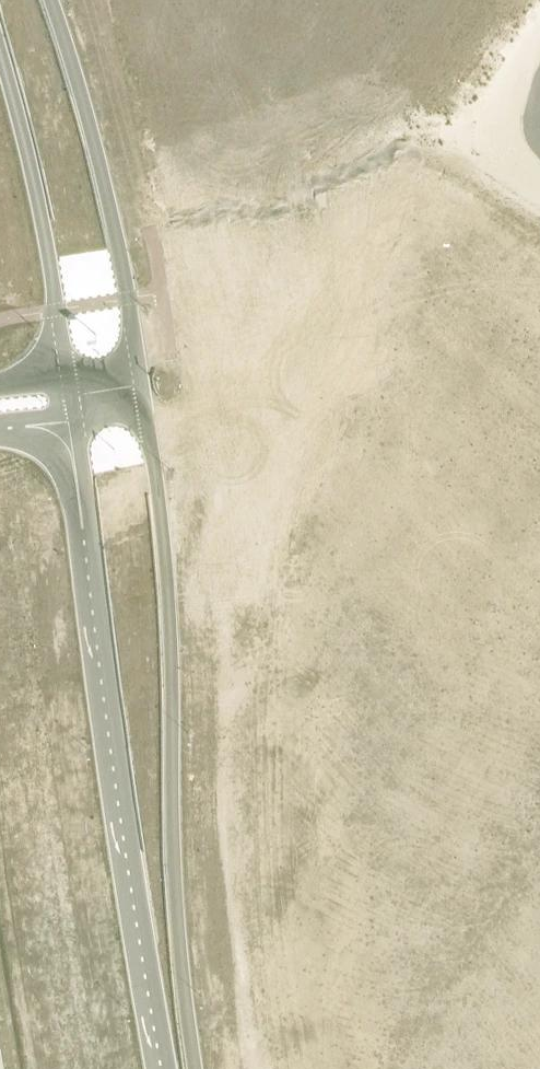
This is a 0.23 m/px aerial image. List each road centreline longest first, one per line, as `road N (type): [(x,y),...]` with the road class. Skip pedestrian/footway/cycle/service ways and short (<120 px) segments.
road 1 (unclassified): [(195,1068),(175,891),(165,572),(144,383)]
road 2 (unclassified): [(75,412),(125,808),(171,1068)]
road 3 (unclassified): [(0,658),(62,1068)]
road 4 (unclassified): [(144,383),(90,124),(51,0)]
road 5 (unclassified): [(0,50),(70,377)]

